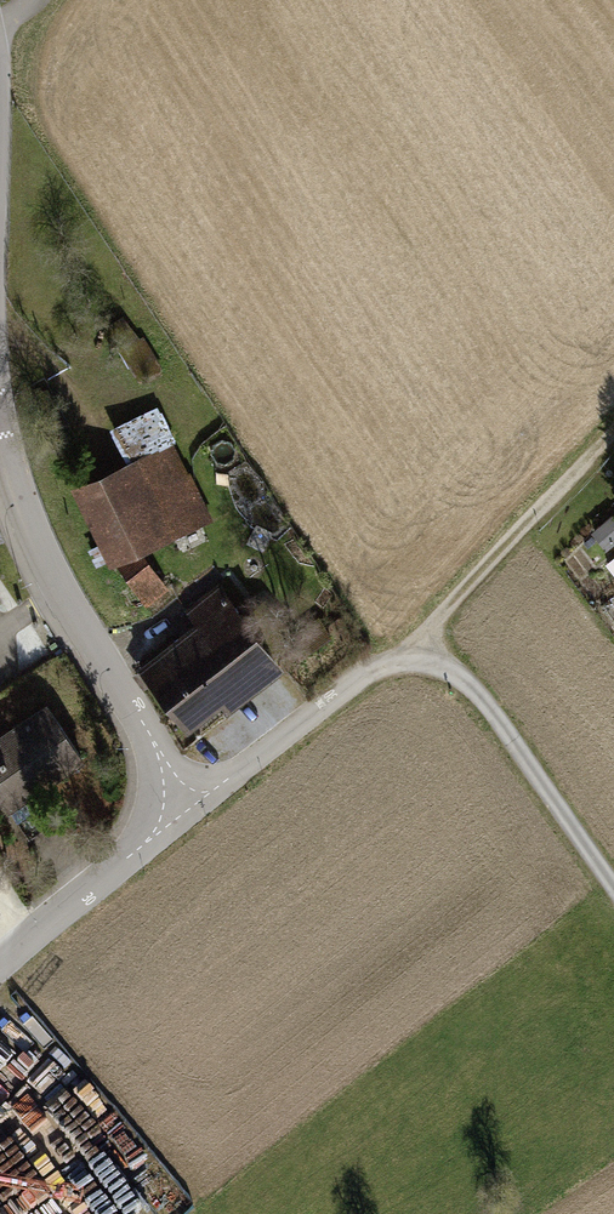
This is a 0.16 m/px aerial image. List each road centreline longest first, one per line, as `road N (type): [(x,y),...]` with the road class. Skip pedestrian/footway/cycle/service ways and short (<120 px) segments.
road 1 (residential): [(0,435),(61,589),(183,809),(0,964)]
road 2 (track): [(381,662),(439,619),(613,432)]
road 3 (track): [(183,809),(381,662)]

